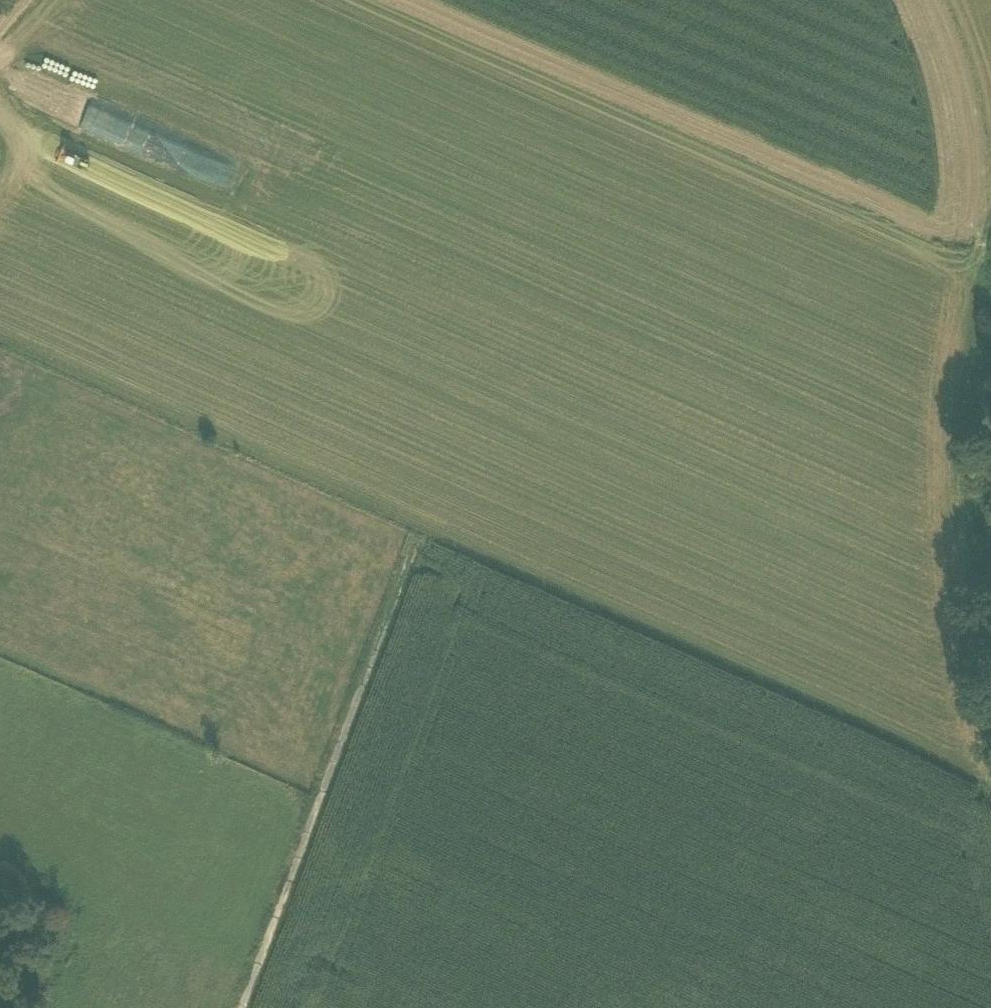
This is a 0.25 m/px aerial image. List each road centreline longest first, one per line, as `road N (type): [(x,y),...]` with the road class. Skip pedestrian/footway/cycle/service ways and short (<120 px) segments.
road 1 (track): [(241,1007),(322,792)]

